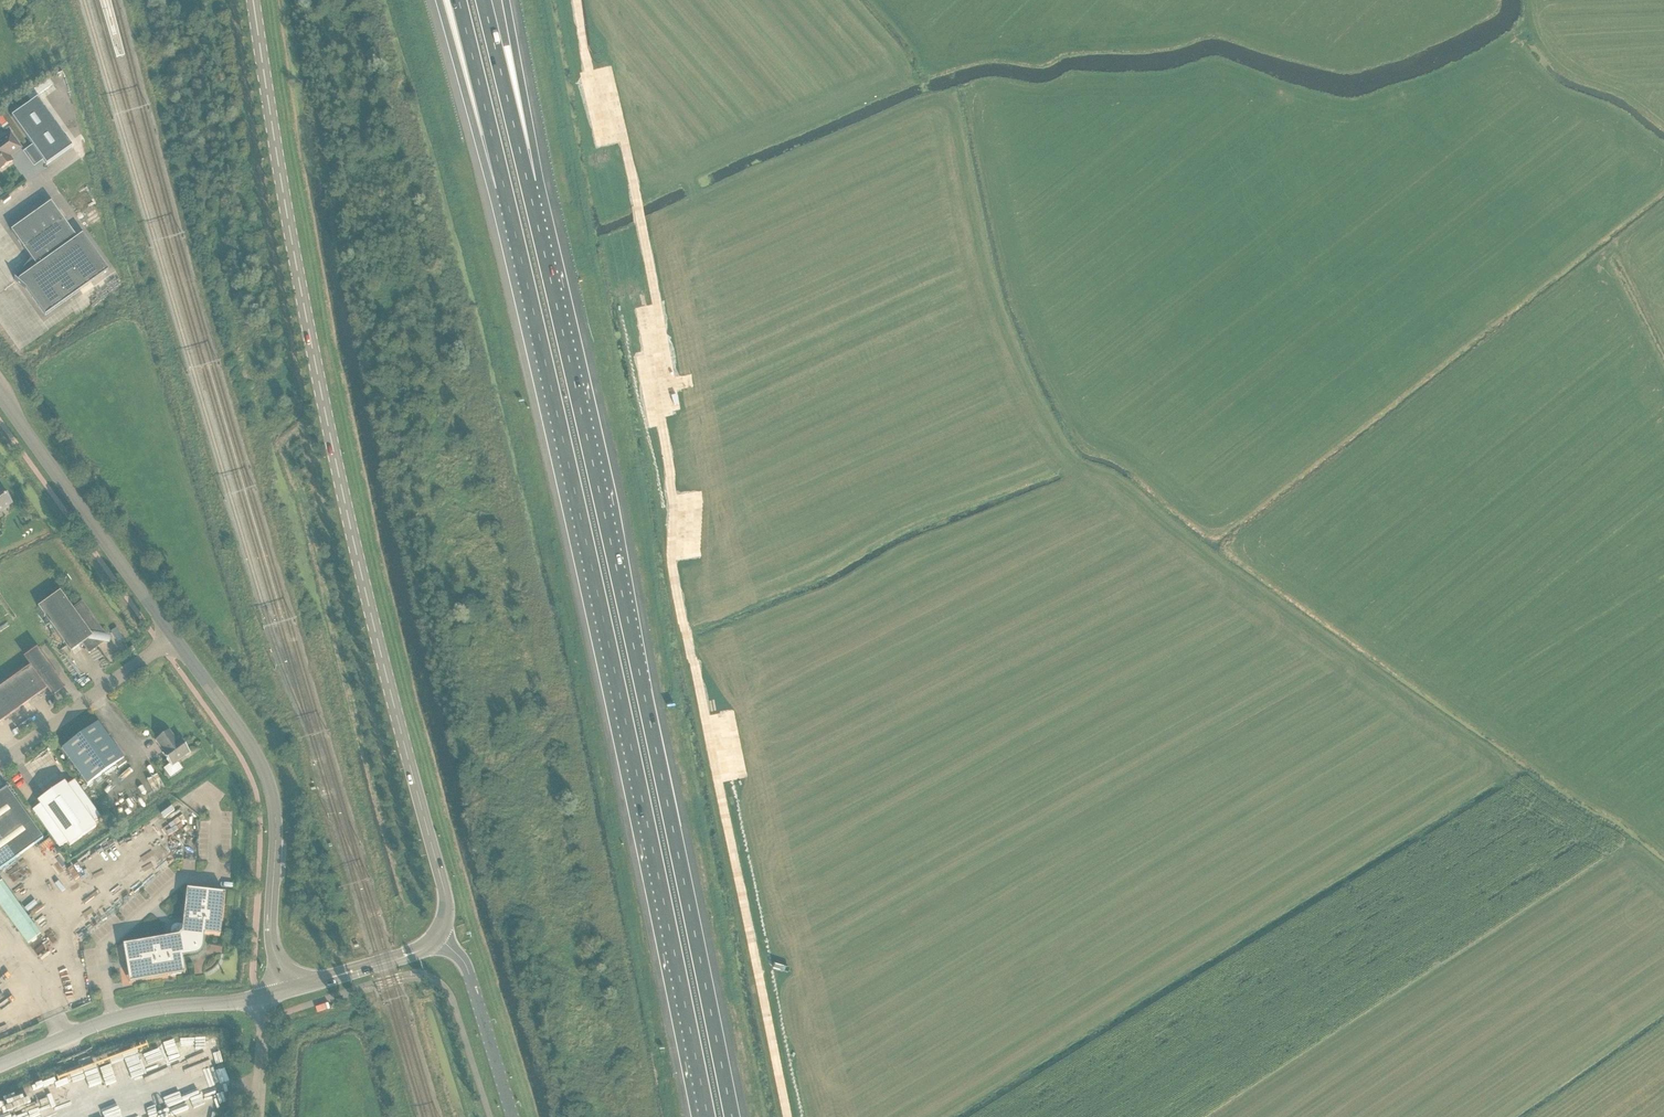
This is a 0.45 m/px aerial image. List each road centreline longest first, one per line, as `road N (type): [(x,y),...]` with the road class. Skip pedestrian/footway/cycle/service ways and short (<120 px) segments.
road 1 (secondary): [(437,937),(447,902),(335,453),(253,0)]
road 2 (motorway): [(733,1116),(646,692),(528,184)]
road 3 (motorway): [(504,190),(706,1116)]
road 4 (unclassified): [(292,990),(272,937),(270,786),(251,745),(174,638)]
road 5 (unclassified): [(174,638),(0,397)]
road 6 (secondary): [(0,1065),(134,1012),(262,999)]
road 7 (unclassified): [(174,638),(0,763)]
road 8 (motorway): [(437,0),(481,157),(504,190)]
road 9 (tertiary): [(511,1116),(467,968),(437,937)]
road 10 (motorway): [(457,0),(504,190)]
road 11 (motorway): [(528,184),(484,0)]
road 12 (motorway): [(528,184),(531,126),(505,0)]

